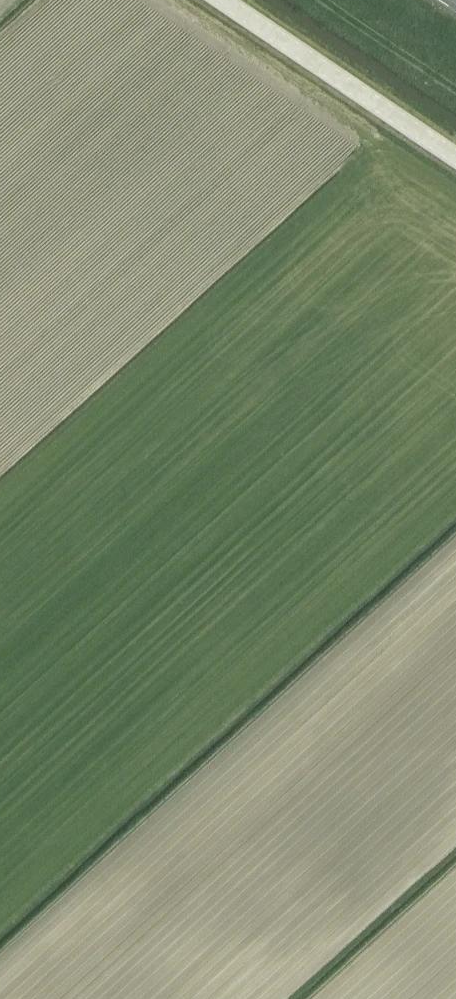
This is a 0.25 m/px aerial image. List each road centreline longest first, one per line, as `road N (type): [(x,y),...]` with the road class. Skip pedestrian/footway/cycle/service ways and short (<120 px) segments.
road 1 (unclassified): [(455,158),(221,0)]

